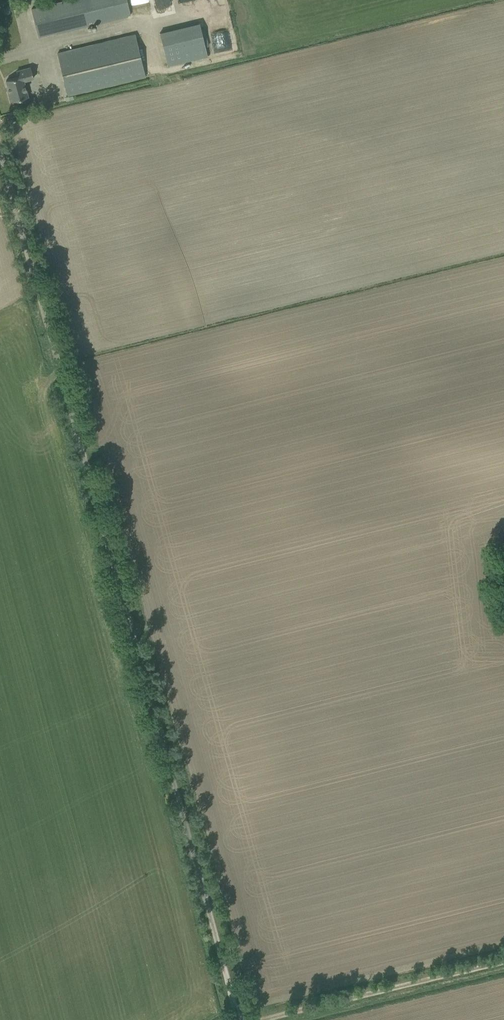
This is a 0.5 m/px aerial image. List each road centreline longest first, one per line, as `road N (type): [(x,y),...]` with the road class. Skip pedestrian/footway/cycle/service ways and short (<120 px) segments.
road 1 (unclassified): [(237,1019),(0,148)]
road 2 (track): [(265,1019),(503,961)]

